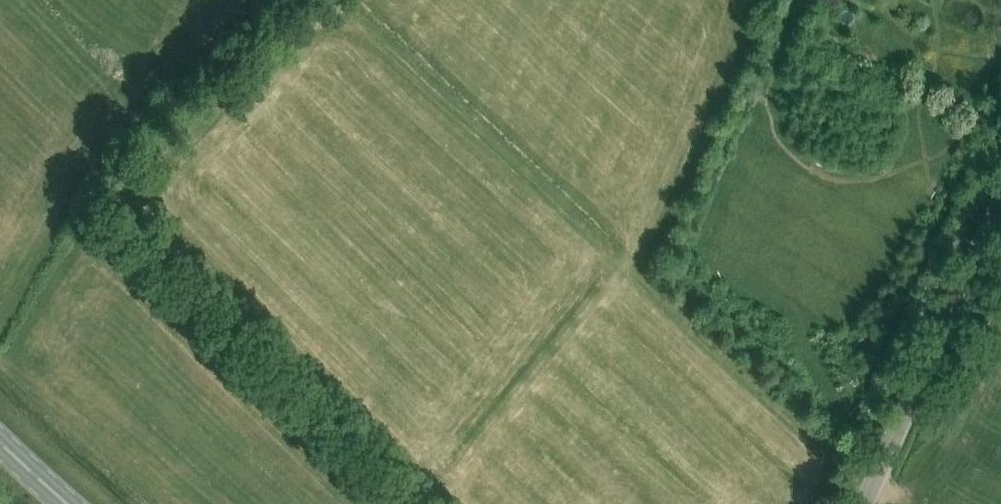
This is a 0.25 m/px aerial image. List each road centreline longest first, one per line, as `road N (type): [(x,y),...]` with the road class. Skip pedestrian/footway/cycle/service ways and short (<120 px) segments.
road 1 (tertiary): [(863,503),(1000,198)]

